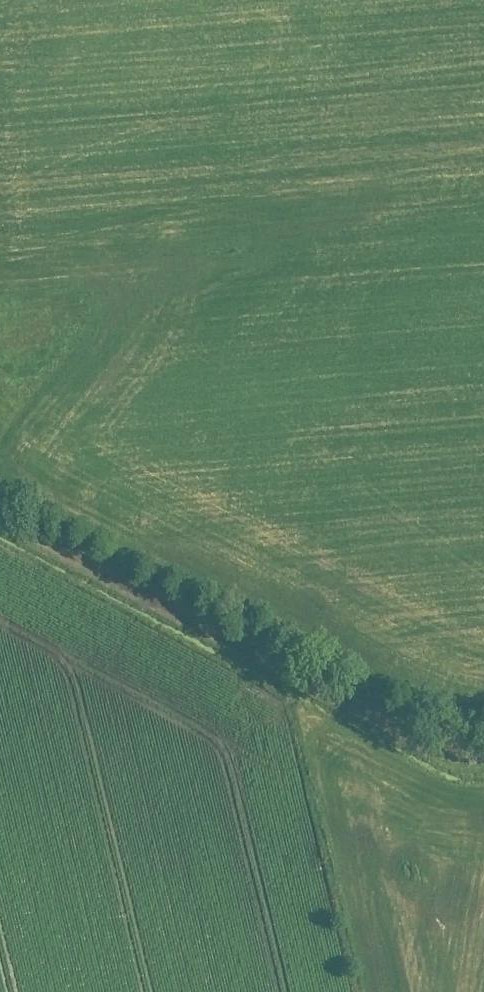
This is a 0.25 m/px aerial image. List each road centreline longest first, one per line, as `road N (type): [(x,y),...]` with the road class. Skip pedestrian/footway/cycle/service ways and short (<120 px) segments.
road 1 (track): [(483,757),(460,757),(381,724),(0,515)]

